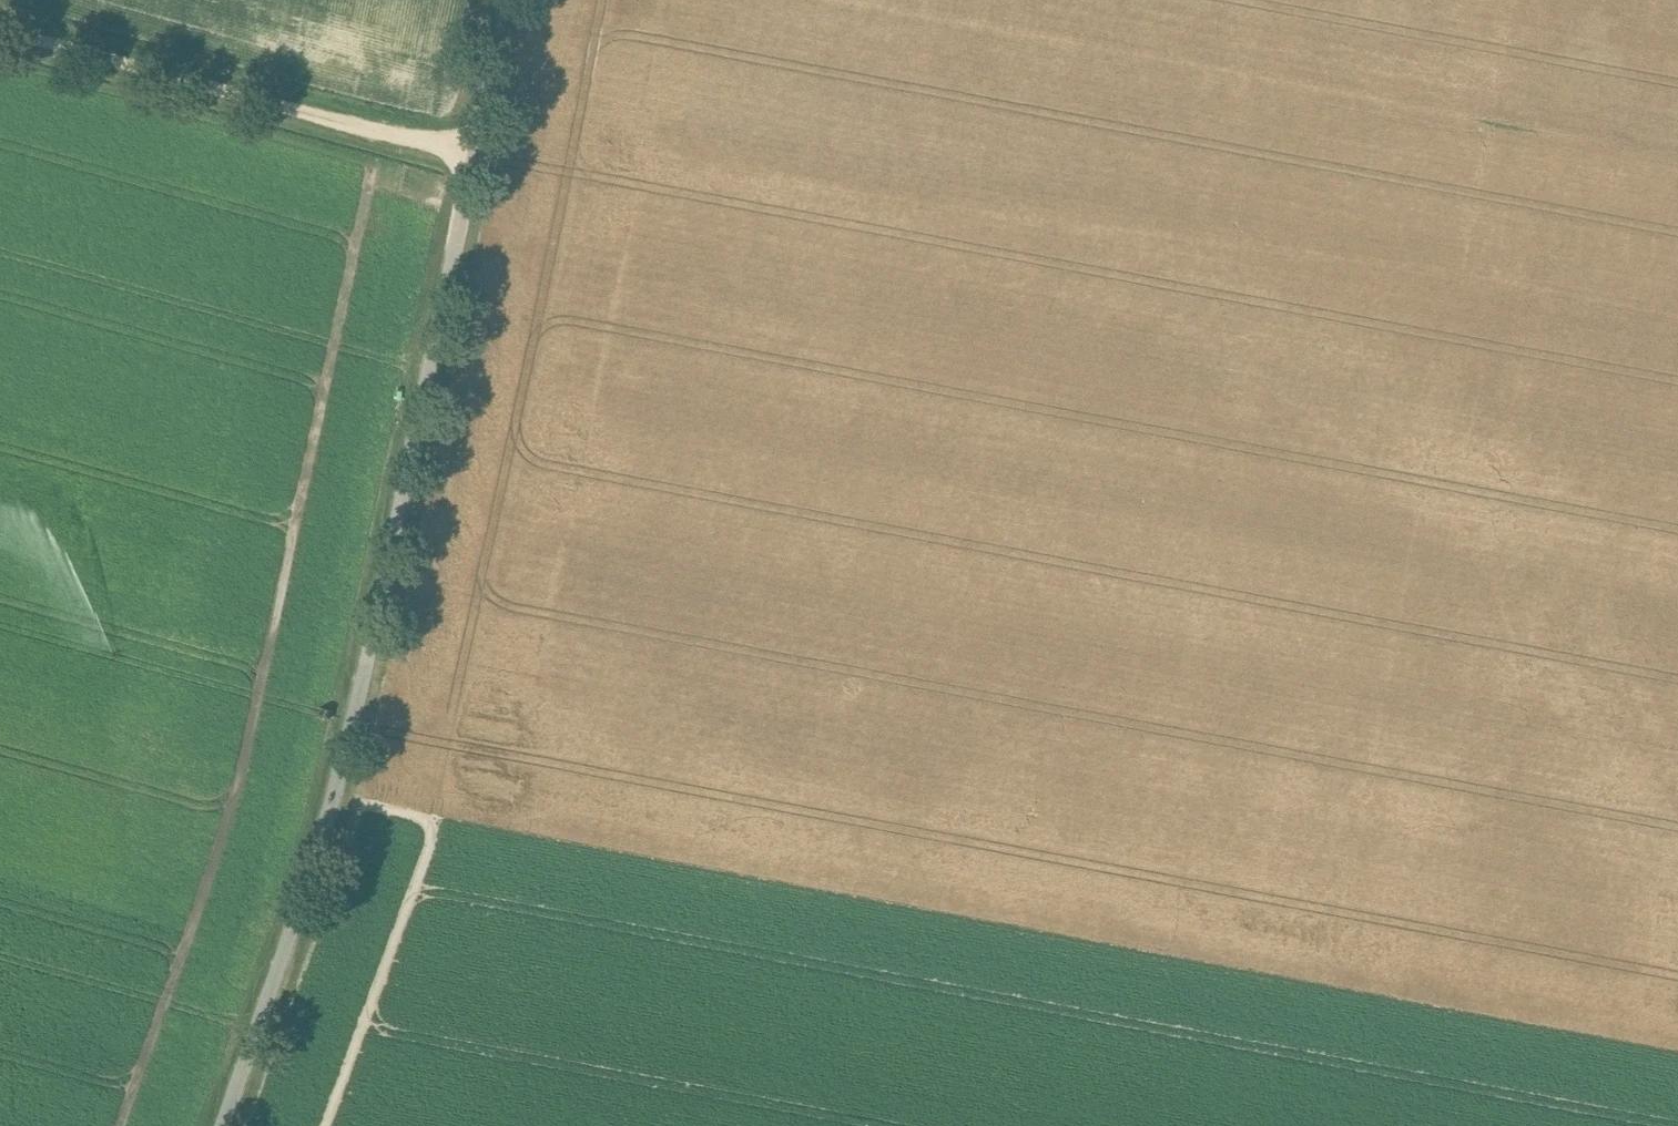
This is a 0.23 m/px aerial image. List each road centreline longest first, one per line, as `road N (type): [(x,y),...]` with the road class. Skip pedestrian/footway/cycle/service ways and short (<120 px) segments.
road 1 (unclassified): [(209,1125),(334,755),(484,0)]
road 2 (track): [(454,153),(0,24)]

